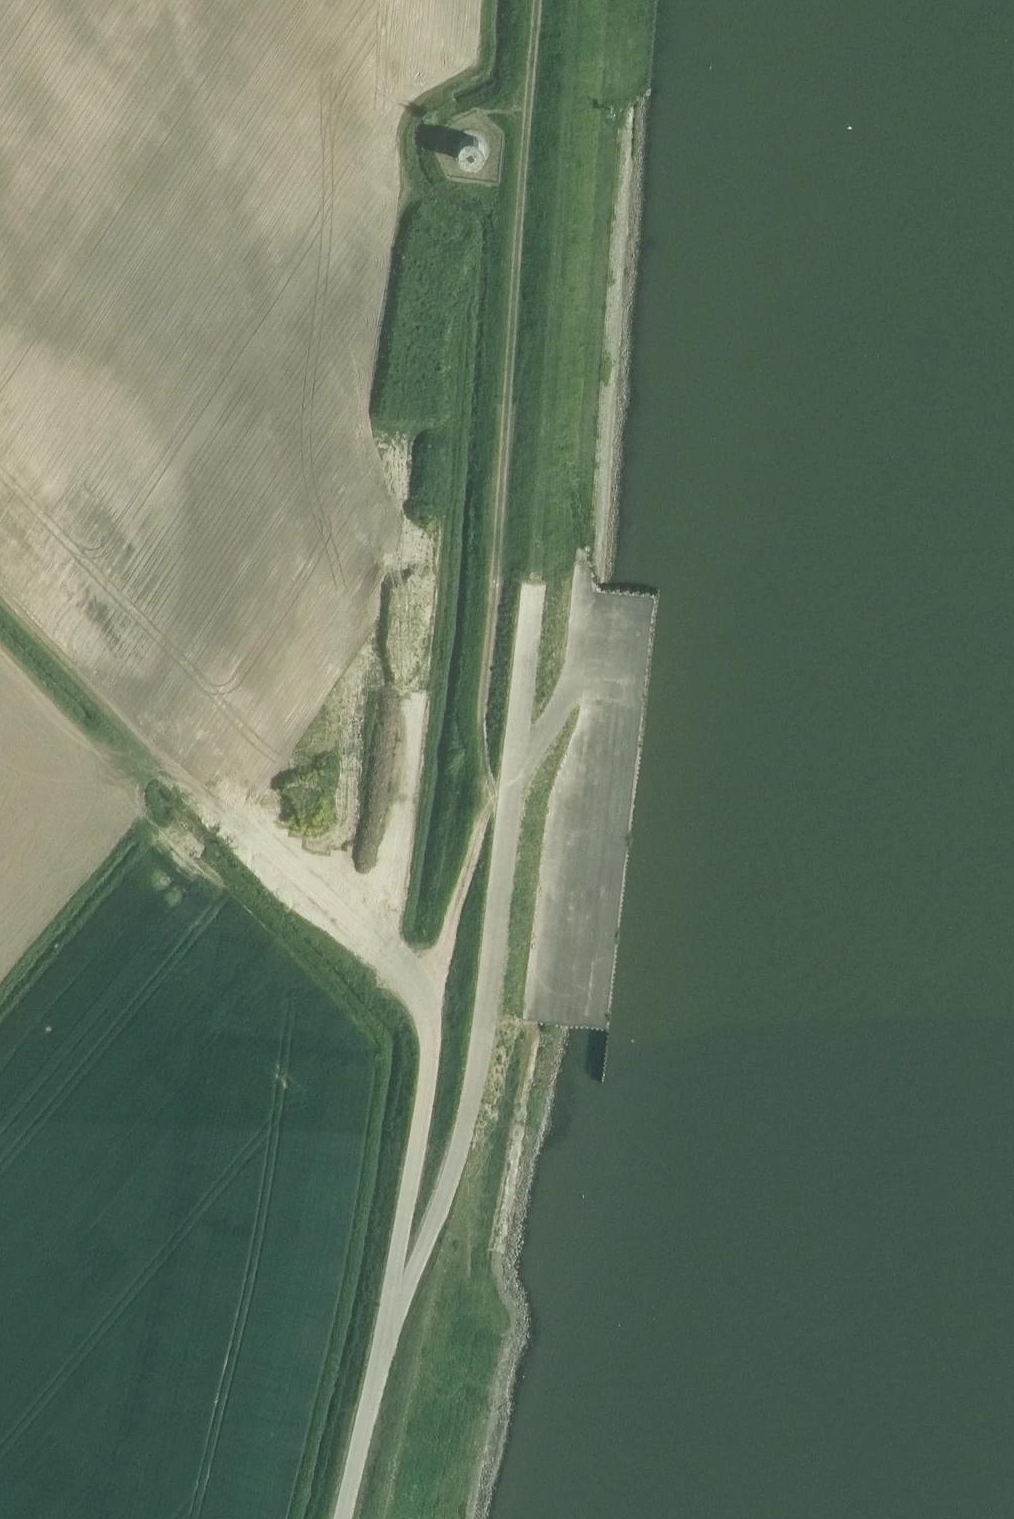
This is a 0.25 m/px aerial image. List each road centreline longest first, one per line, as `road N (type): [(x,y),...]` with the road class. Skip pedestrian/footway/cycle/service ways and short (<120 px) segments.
road 1 (track): [(335,1518),(407,1202),(447,938),(483,810),(538,0)]

